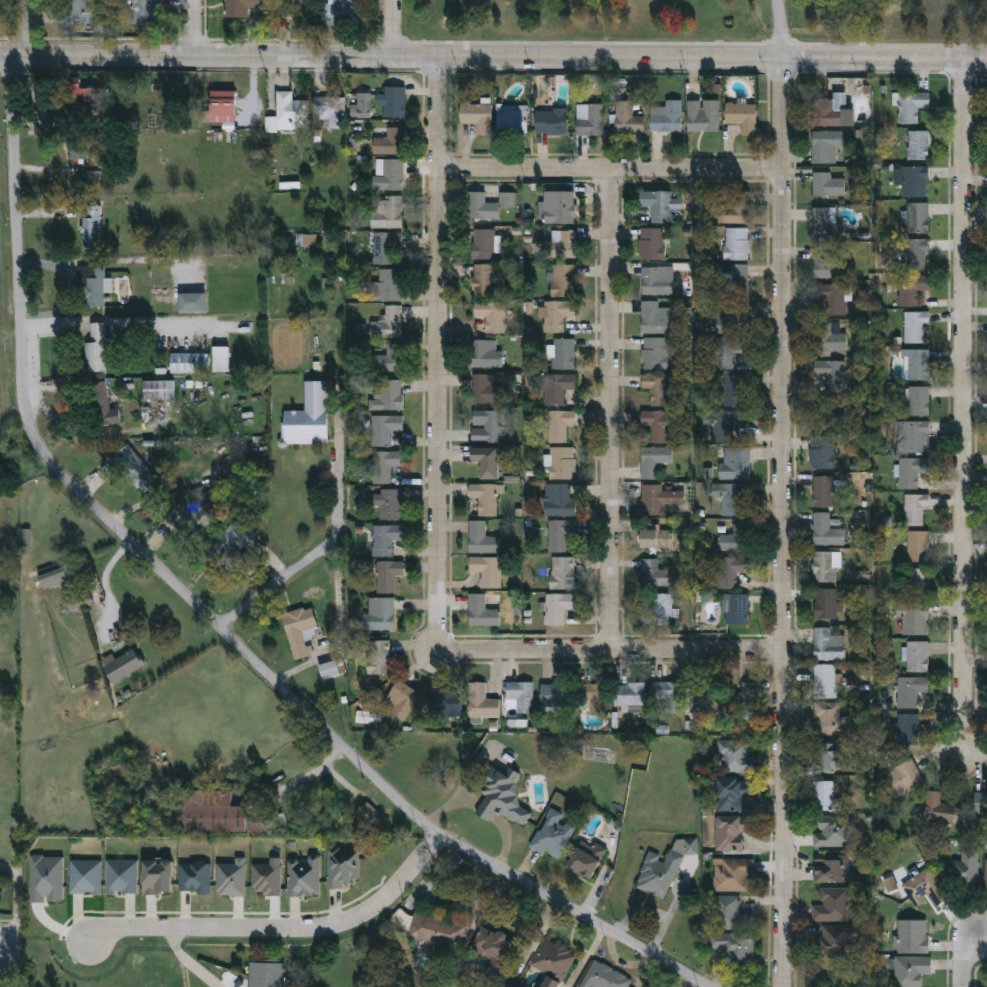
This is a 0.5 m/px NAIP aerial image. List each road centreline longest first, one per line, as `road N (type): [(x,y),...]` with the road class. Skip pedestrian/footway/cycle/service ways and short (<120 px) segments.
road 1 (residential): [(15,53),(9,77),(16,284),(28,416),(47,458),(392,795),(447,836),(715,986)]
road 2 (tertiary): [(0,53),(986,59)]
road 3 (residential): [(785,57),(784,986)]
road 4 (residential): [(963,59),(964,731)]
road 5 (residential): [(440,57),(439,625)]
road 6 (residential): [(610,167),(610,648)]
road 7 (residential): [(441,831),(388,896),(341,921),(134,926),(82,941)]
road 8 (residential): [(439,625),(460,650),(784,647)]
road 9 (residential): [(439,168),(784,168)]
road 10 (residential): [(180,317),(19,320)]
road 11 (residential): [(220,626),(337,536)]

